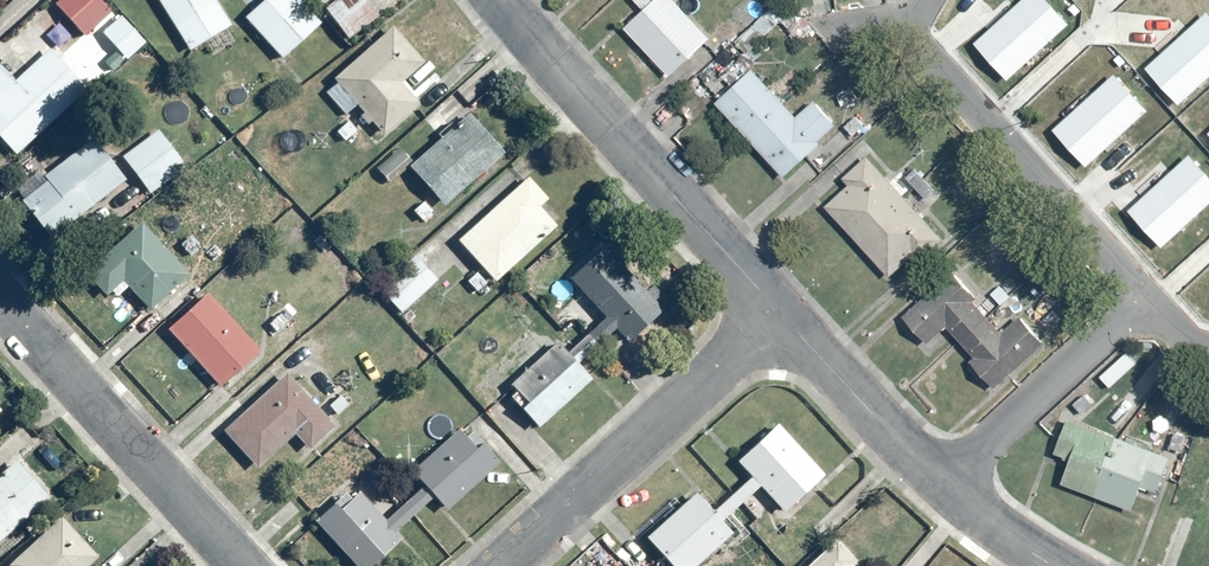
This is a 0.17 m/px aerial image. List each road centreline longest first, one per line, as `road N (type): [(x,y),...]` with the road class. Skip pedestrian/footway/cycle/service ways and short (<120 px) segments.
road 1 (residential): [(779,312),(495,0)]
road 2 (residential): [(779,312),(499,565)]
road 3 (residential): [(1138,293),(901,23)]
road 4 (residential): [(0,300),(241,565)]
road 5 (residential): [(1138,293),(944,484)]
road 6 (residential): [(944,484),(779,312)]
road 7 (residential): [(1053,565),(988,525),(944,484)]

